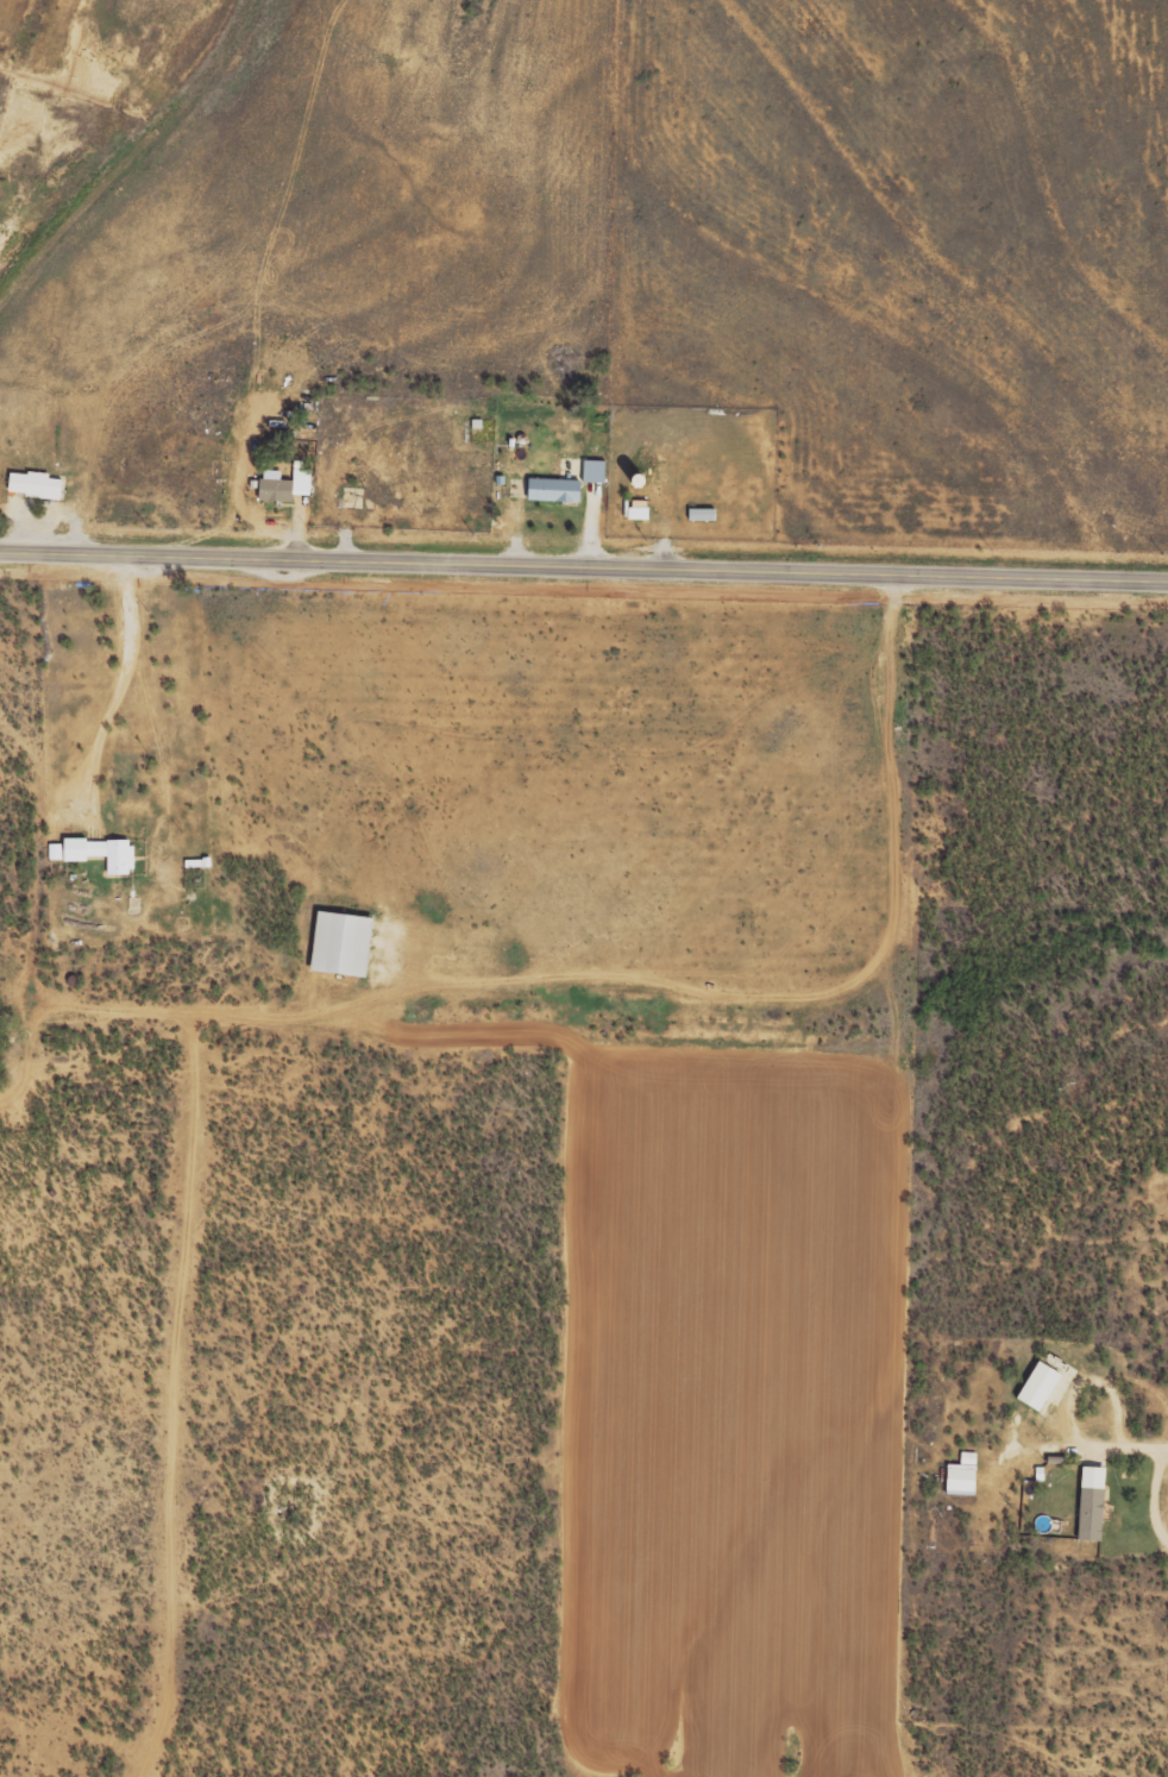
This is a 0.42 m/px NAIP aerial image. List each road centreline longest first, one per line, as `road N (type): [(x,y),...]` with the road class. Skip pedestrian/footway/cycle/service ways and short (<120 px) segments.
road 1 (secondary): [(1167,581),(0,551)]
road 2 (track): [(120,1183),(125,1078),(0,1038)]

